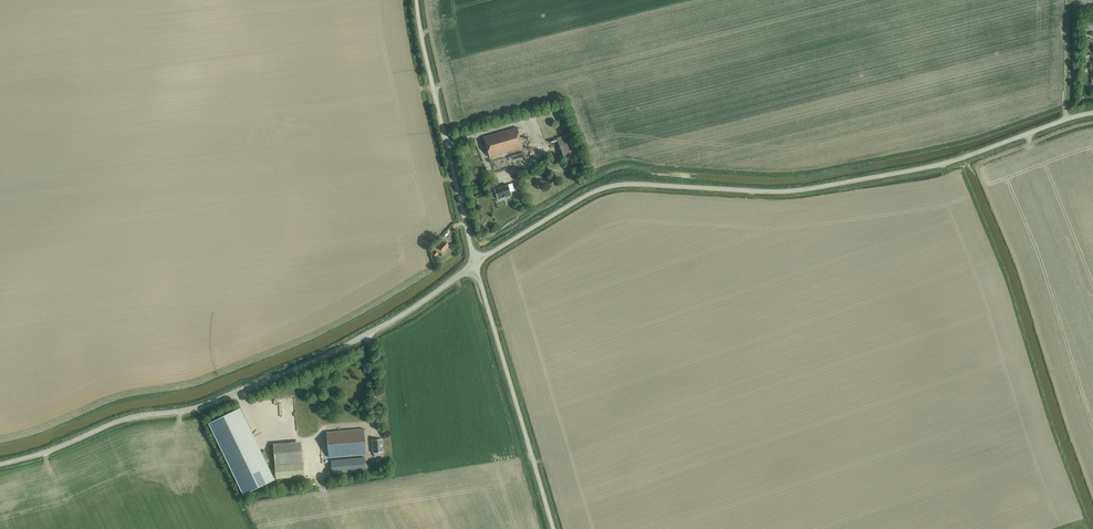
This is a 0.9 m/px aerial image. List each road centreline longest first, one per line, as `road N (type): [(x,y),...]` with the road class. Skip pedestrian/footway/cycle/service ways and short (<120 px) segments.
road 1 (unclassified): [(474,264),(587,196),(621,186),(822,190),(953,160),(1092,112)]
road 2 (unclassified): [(0,466),(112,425),(241,391),(363,336),(474,264)]
road 3 (unclassified): [(552,528),(474,264)]
road 4 (unclassified): [(474,264),(415,0)]

